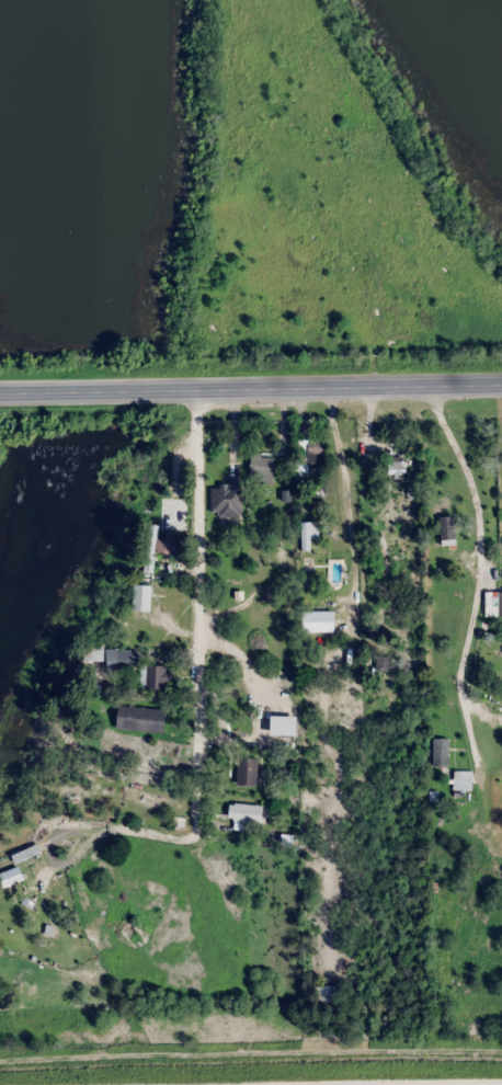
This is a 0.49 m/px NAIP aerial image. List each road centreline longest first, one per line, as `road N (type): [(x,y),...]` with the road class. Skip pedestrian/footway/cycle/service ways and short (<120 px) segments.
road 1 (primary): [(0,397),(155,401),(501,390)]

